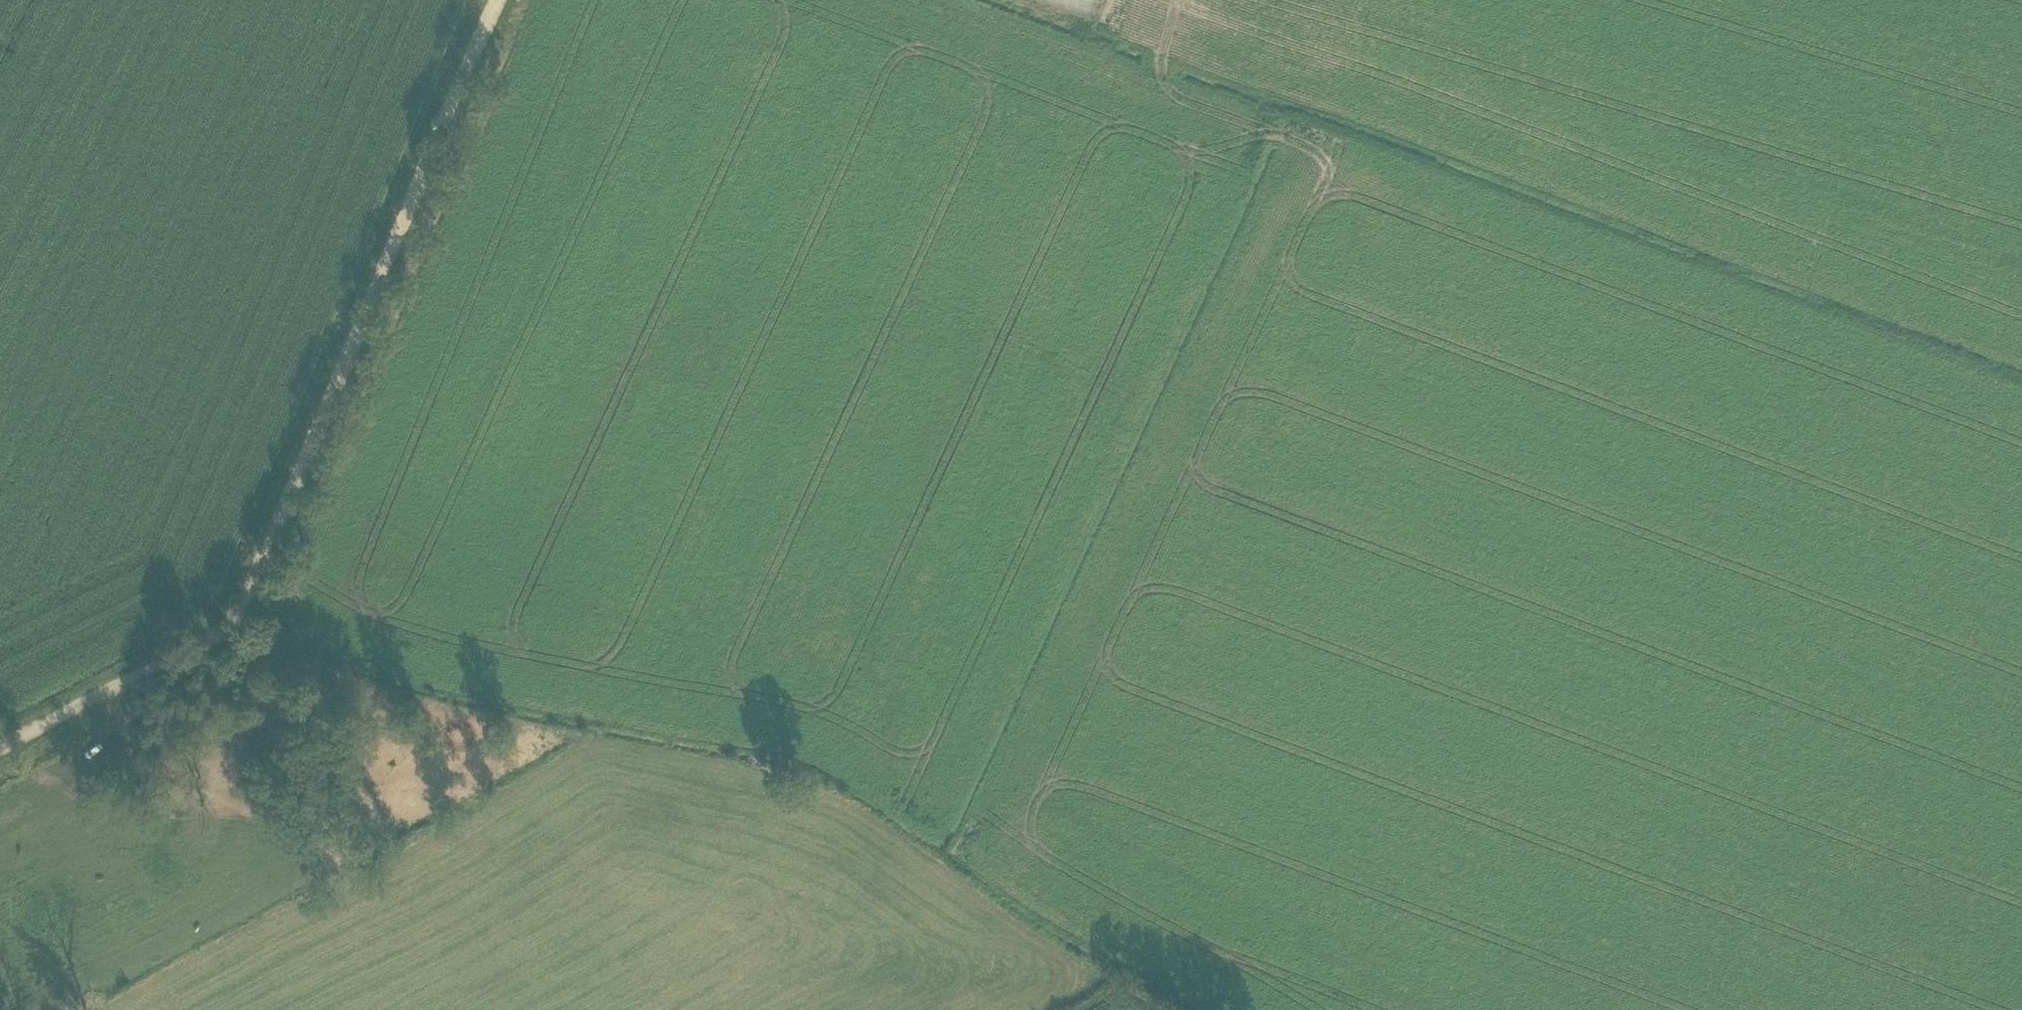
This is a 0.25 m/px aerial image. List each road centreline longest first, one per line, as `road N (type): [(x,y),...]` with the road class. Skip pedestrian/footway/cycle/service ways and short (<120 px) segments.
road 1 (track): [(0,737),(238,609),(498,0)]

